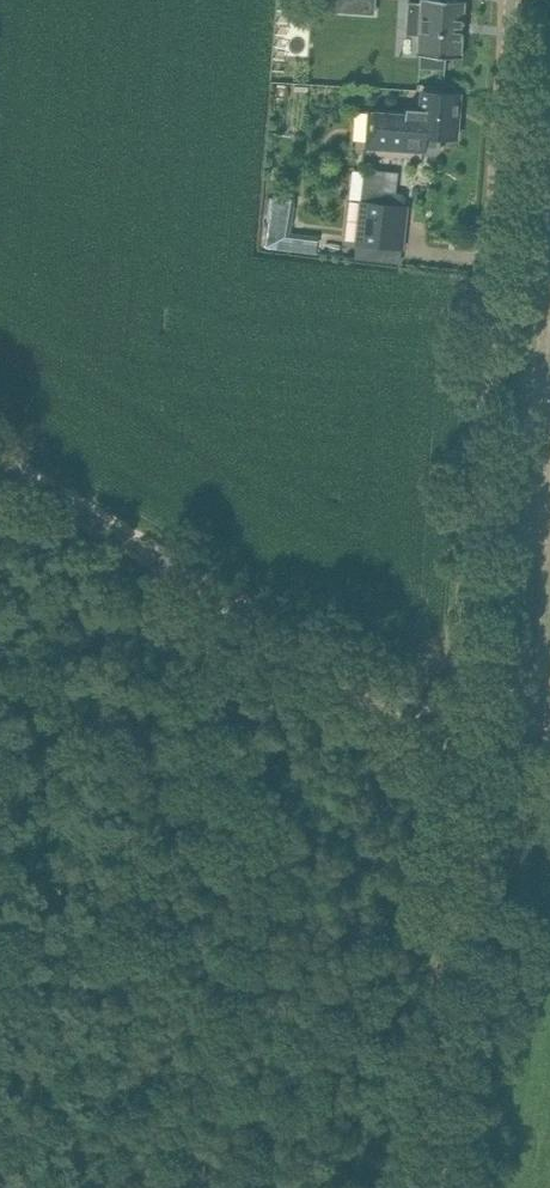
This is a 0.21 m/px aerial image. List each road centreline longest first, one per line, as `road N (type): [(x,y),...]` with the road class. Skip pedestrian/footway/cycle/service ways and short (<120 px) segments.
road 1 (tertiary): [(484,730),(525,0)]
road 2 (unclassified): [(484,730),(0,433)]
road 3 (tertiary): [(451,1187),(484,730)]

